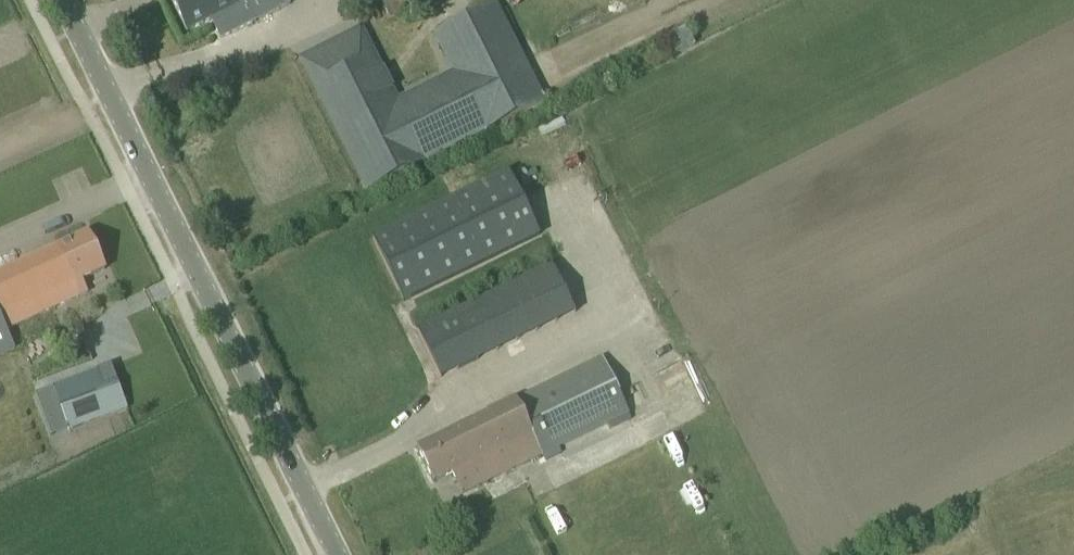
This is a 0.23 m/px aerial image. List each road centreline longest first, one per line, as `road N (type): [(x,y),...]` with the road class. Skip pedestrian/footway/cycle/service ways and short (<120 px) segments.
road 1 (tertiary): [(336,554),(61,0)]

